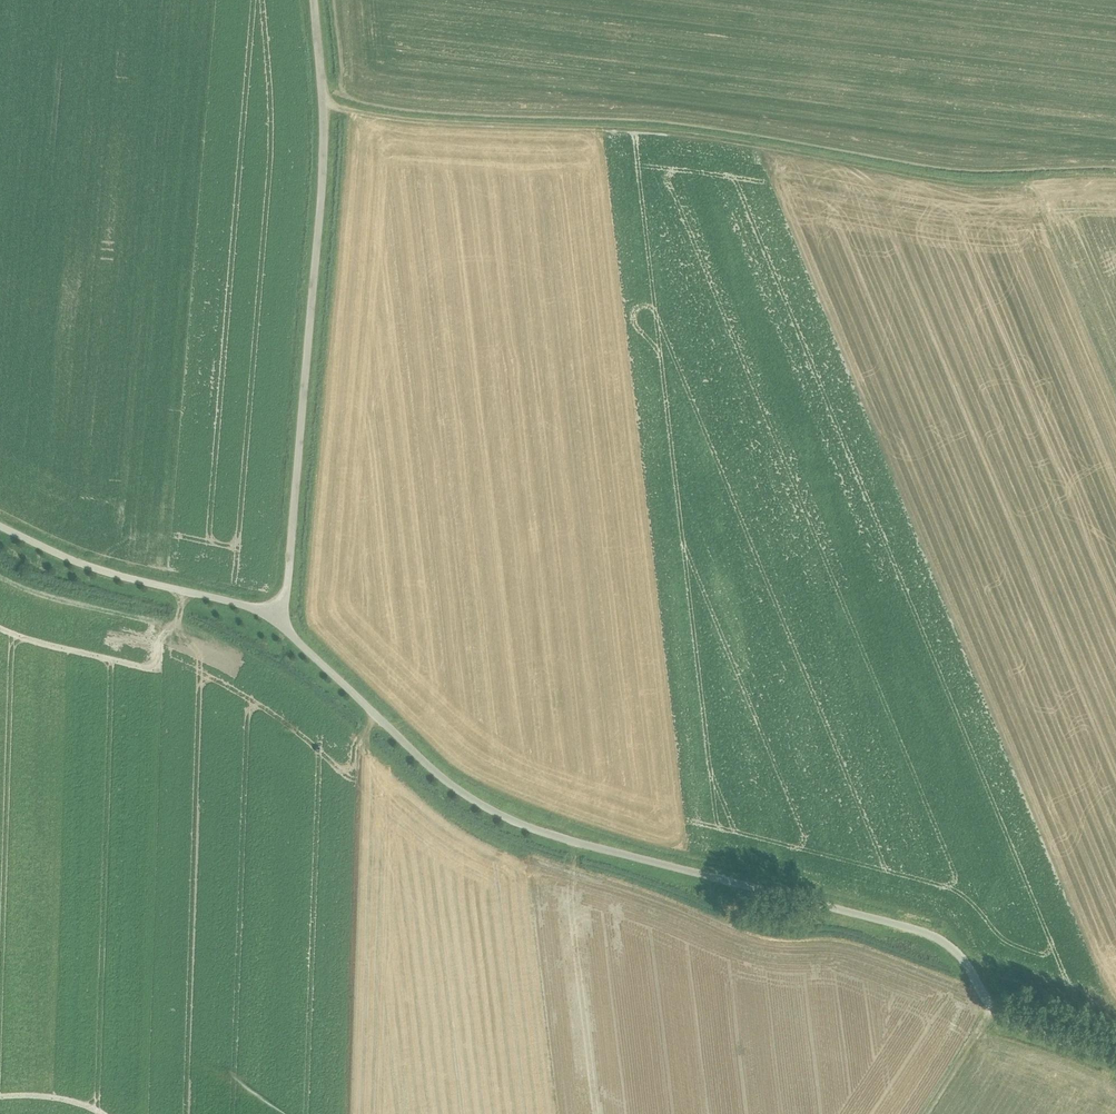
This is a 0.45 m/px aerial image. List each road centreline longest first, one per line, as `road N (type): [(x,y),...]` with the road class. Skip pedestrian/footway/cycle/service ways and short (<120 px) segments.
road 1 (unclassified): [(1115,1062),(1004,1016),(956,951),(925,933),(581,844),(501,815),(437,774),(274,619)]
road 2 (unclassified): [(274,619),(289,576),(320,213),(324,99),(314,0)]
road 3 (unclassified): [(274,619),(82,564),(0,526)]
road 4 (track): [(926,1113),(993,1007)]

